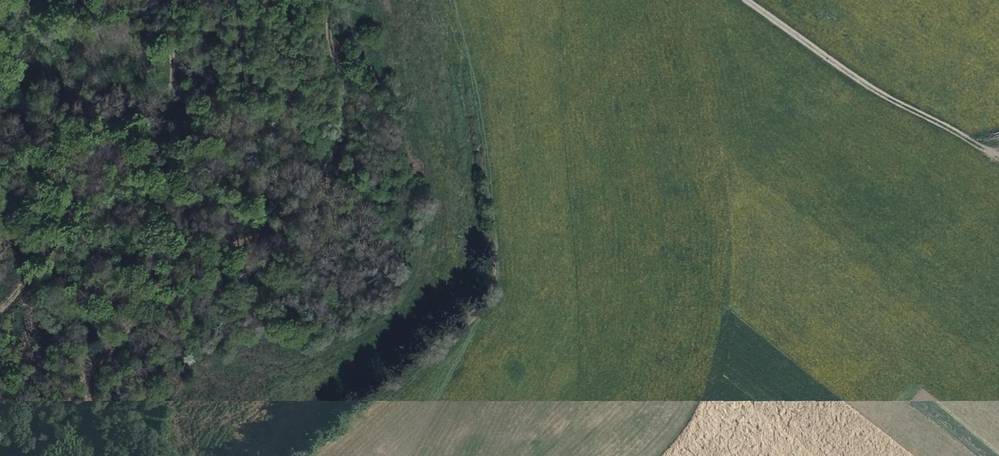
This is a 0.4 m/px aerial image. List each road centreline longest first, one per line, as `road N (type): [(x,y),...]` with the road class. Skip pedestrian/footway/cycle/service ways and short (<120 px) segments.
road 1 (track): [(998,160),(826,59),(745,0)]

